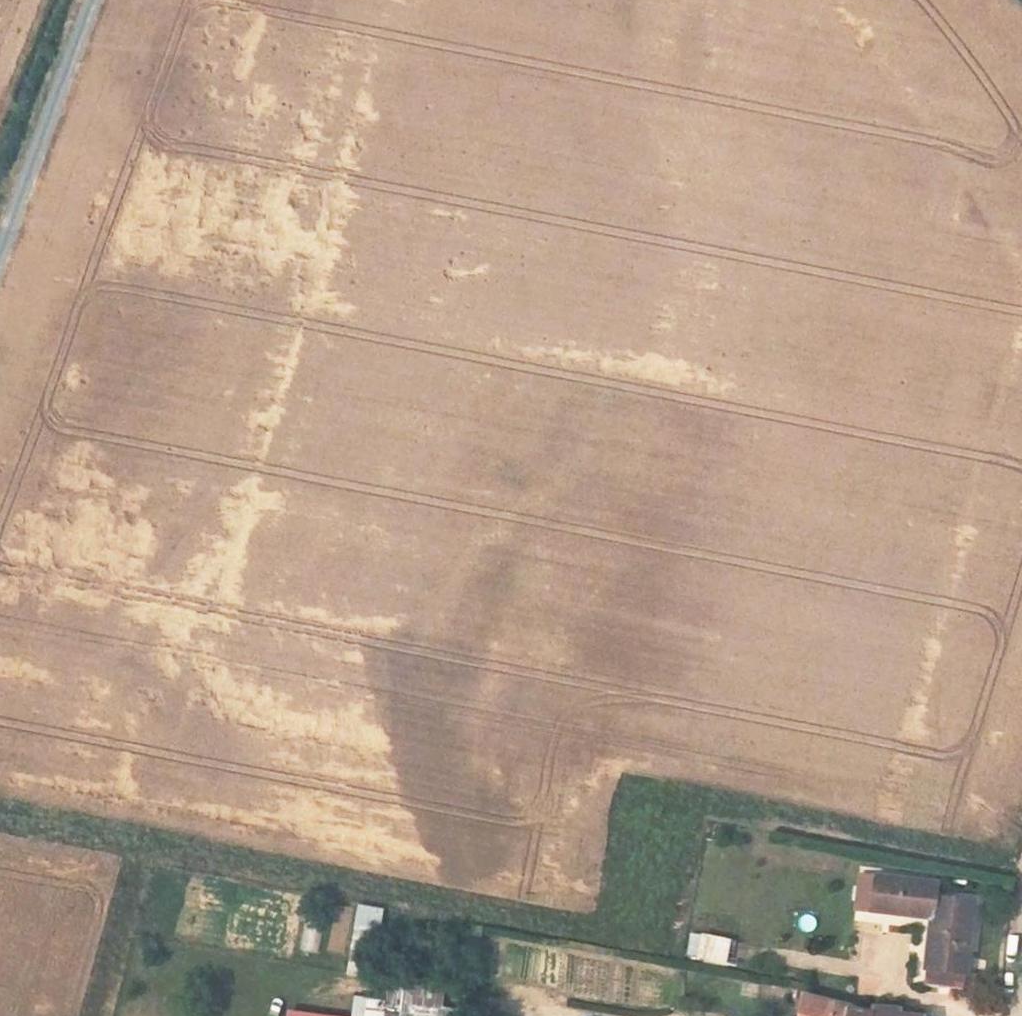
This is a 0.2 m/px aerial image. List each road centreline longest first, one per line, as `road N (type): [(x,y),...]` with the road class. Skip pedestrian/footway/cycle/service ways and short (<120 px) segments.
road 1 (track): [(93,0),(0,254)]

